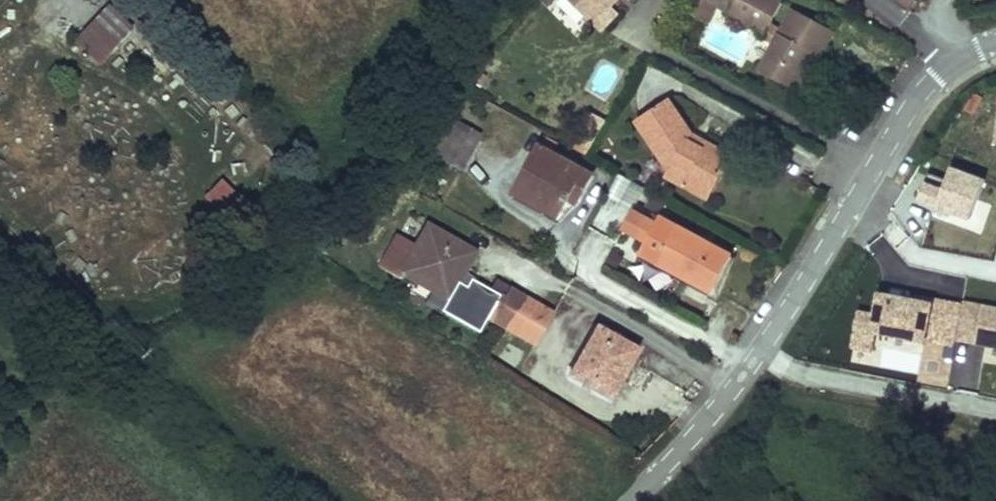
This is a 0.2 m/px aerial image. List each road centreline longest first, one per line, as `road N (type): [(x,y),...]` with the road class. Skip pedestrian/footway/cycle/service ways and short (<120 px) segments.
road 1 (residential): [(995,42),(950,63),(916,99),(748,372),(631,500)]

